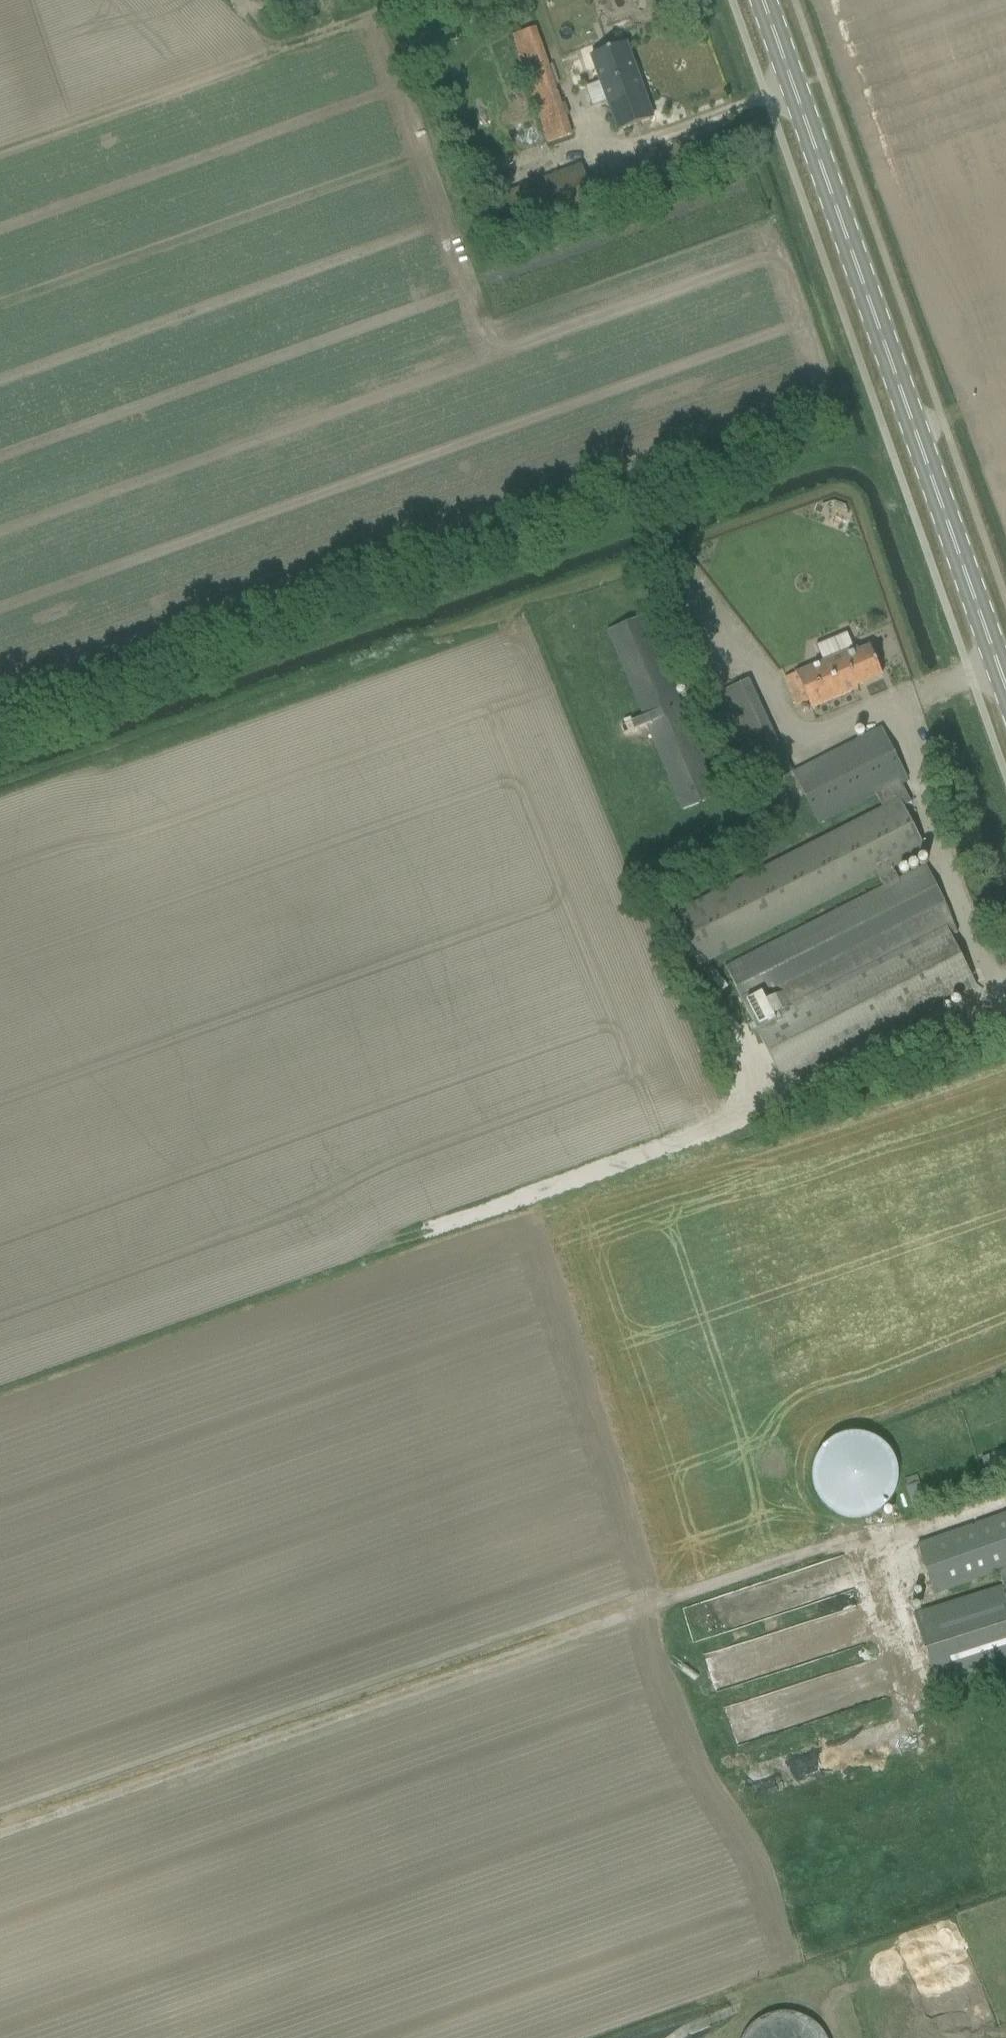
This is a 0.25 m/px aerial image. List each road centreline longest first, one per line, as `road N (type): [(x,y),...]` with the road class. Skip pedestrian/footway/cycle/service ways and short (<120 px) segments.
road 1 (track): [(890,1543),(868,1542),(628,1620),(0,1839)]
road 2 (primary): [(1005,684),(764,0)]

